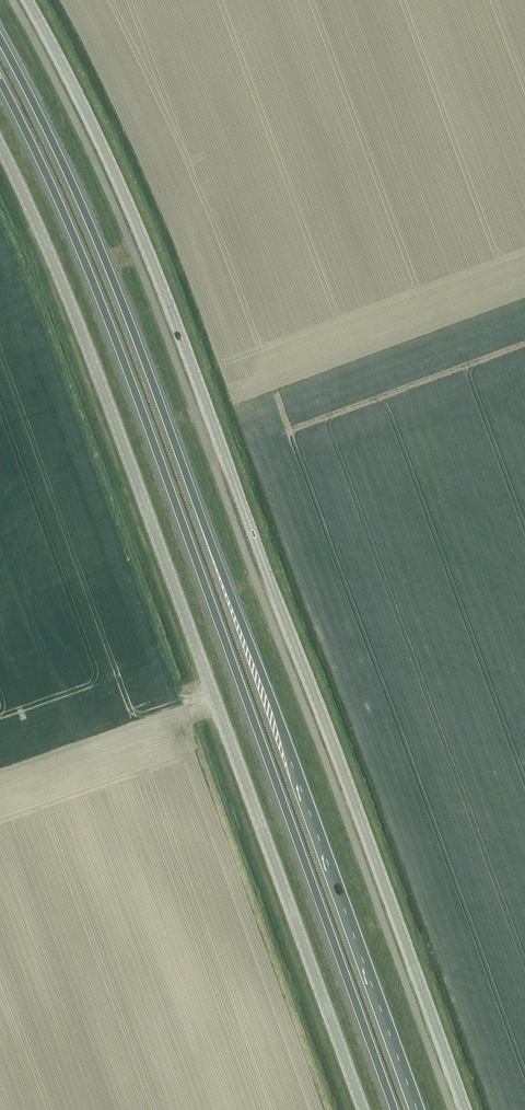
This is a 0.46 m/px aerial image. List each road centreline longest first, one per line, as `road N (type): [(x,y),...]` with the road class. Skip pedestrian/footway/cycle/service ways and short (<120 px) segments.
road 1 (tertiary): [(27,0),(149,254),(466,1109)]
road 2 (trunk): [(416,1109),(109,271),(0,41)]
road 3 (trunk): [(0,82),(90,278),(394,1109)]
road 4 (unclassified): [(0,147),(141,493),(364,1109)]

